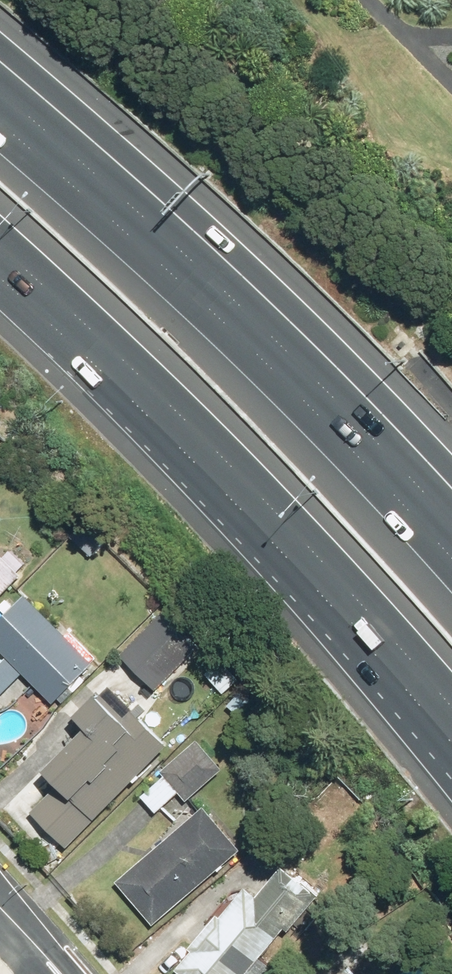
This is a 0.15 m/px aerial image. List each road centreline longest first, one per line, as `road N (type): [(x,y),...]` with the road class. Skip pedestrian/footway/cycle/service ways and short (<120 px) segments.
road 1 (motorway): [(451,742),(169,432),(0,279)]
road 2 (motorway): [(0,115),(261,344),(451,547)]

